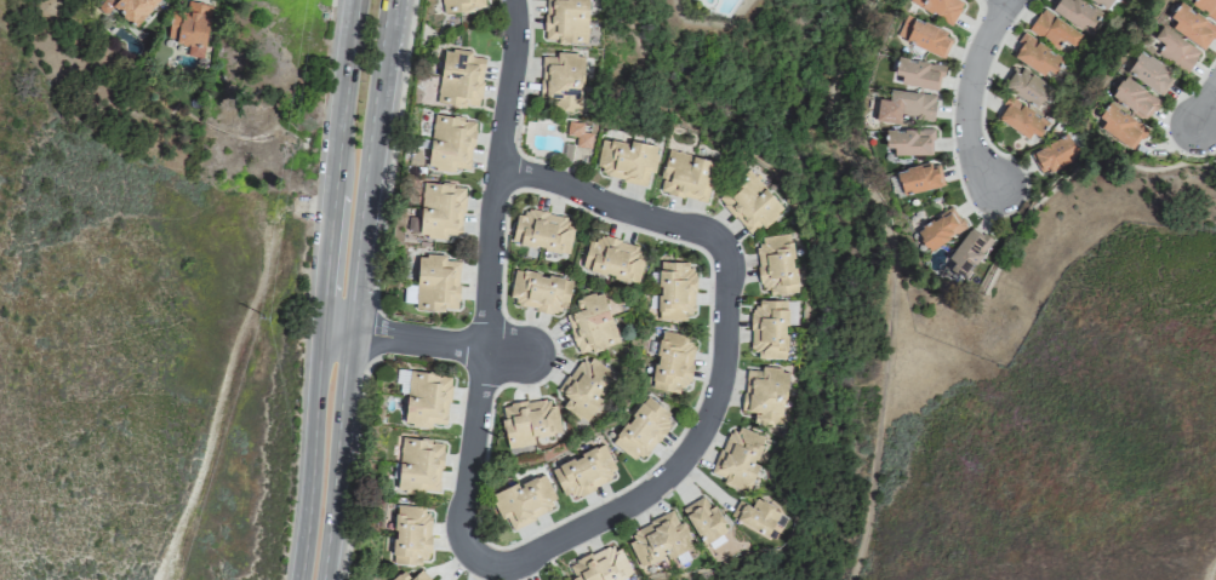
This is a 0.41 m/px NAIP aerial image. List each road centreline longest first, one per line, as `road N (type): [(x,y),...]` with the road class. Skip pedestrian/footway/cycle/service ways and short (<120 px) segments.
road 1 (residential): [(499,166),(718,245),(731,262),(732,298),(720,408),(670,482),(520,565),(481,561)]
road 2 (track): [(852,579),(889,360),(894,259),(877,186),(826,136),(821,116),(852,18),(866,0)]
road 3 (secondary): [(322,579),(387,0)]
road 4 (secondary): [(355,0),(299,579)]
road 5 (residential): [(515,0),(470,498),(472,542),(481,561)]
road 6 (residential): [(1018,0),(984,51),(970,109),(980,188),(983,196),(999,191)]
road 7 (residential): [(319,326),(527,357)]

